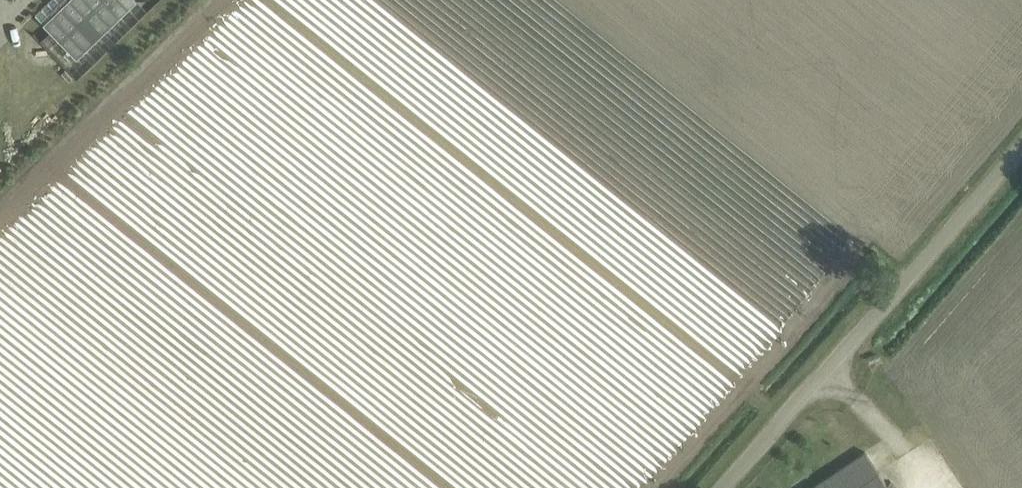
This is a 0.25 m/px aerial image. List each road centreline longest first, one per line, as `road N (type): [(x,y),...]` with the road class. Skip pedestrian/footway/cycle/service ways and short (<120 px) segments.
road 1 (unclassified): [(736,487),(1021,154)]

